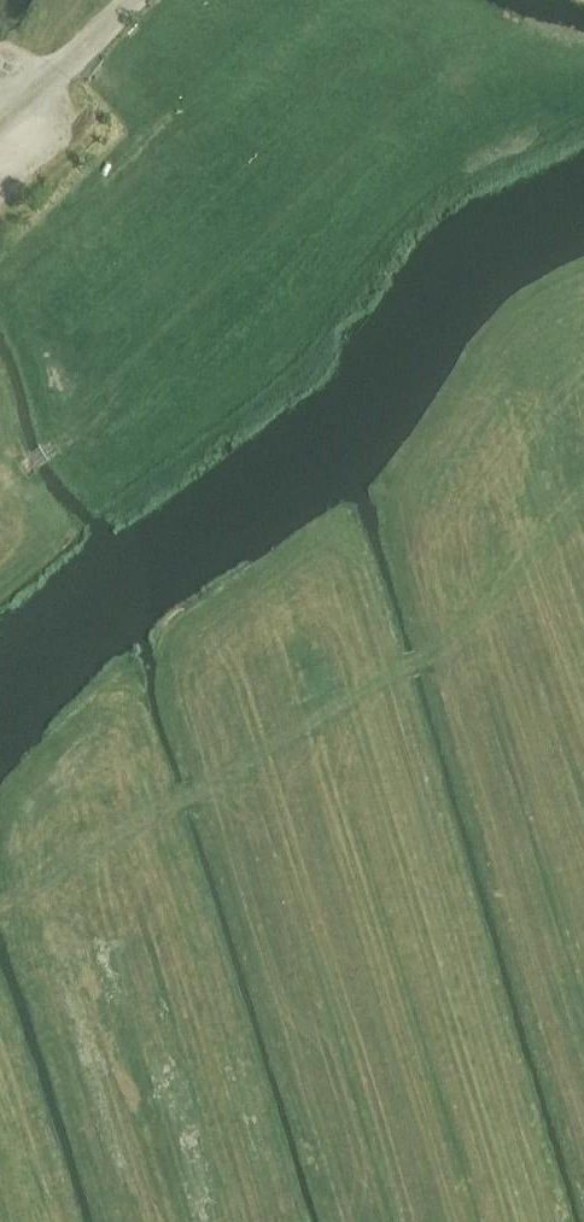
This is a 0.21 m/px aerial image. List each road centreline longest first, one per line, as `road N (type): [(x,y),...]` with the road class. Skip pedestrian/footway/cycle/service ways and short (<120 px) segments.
road 1 (track): [(583,495),(452,645),(0,910)]

